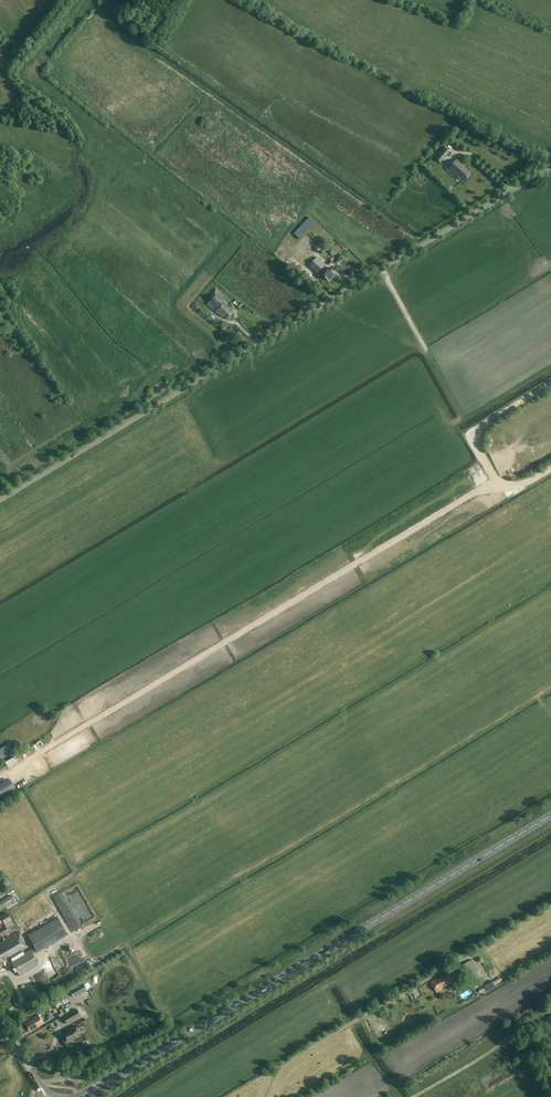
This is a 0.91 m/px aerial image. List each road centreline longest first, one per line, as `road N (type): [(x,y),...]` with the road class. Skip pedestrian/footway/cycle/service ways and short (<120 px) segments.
road 1 (unclassified): [(550,167),(0,499)]
road 2 (track): [(14,767),(494,479)]
road 3 (primary): [(185,1035),(550,815)]
road 4 (primary): [(185,1035),(73,1096)]
road 5 (track): [(550,469),(518,485),(497,482),(477,444),(488,422)]

